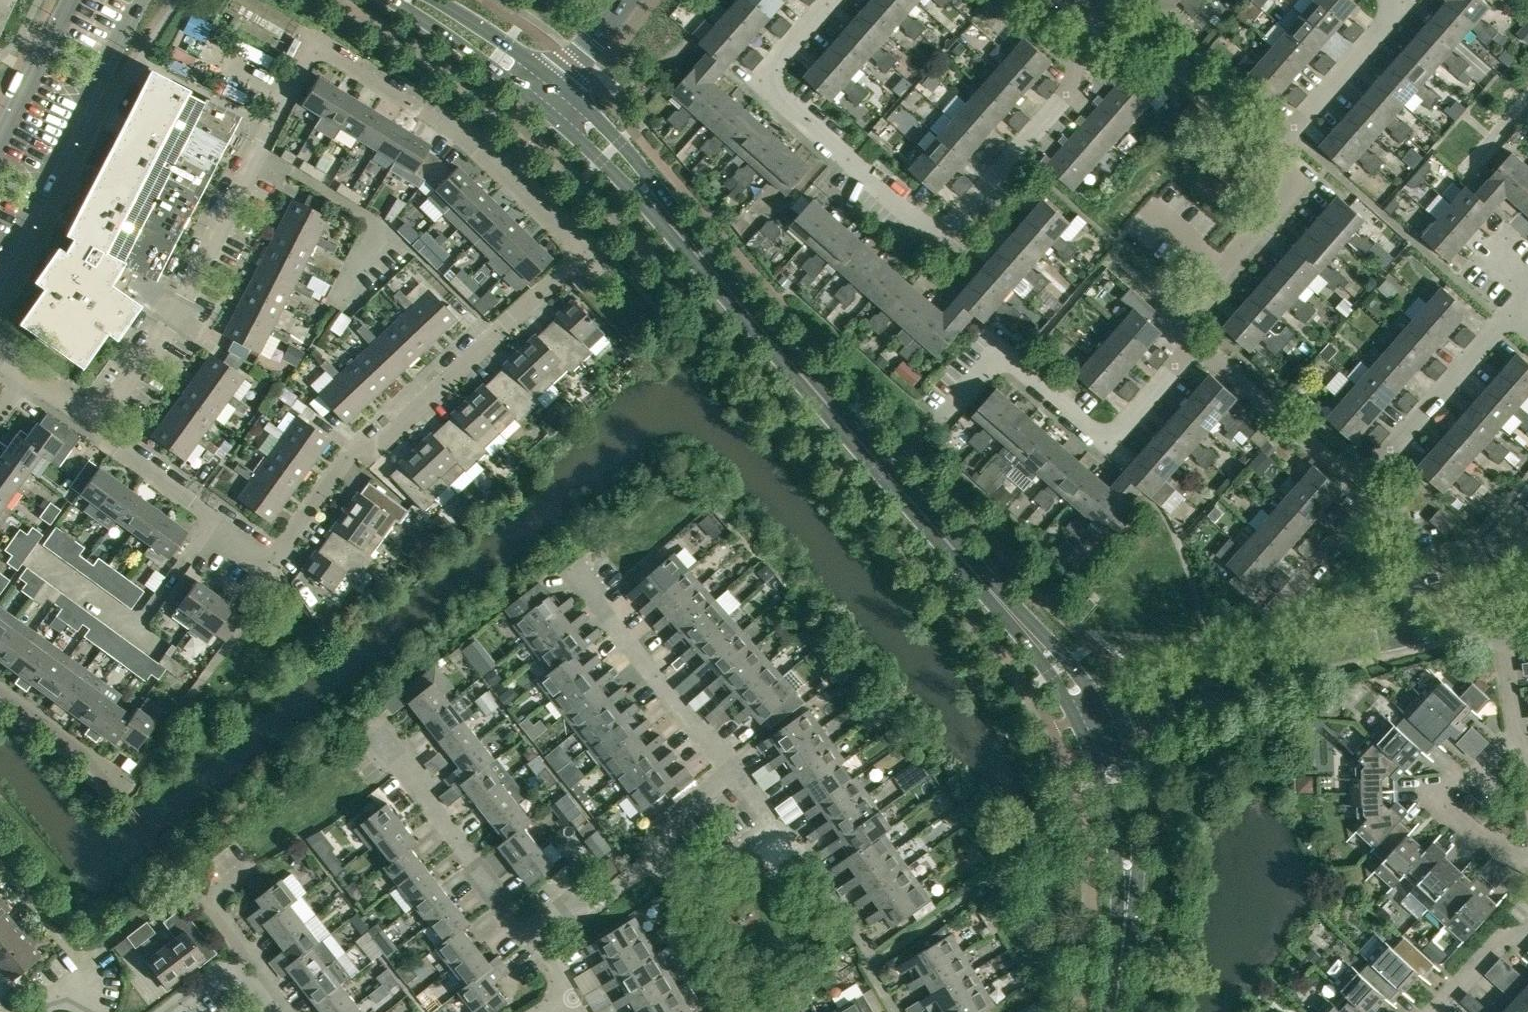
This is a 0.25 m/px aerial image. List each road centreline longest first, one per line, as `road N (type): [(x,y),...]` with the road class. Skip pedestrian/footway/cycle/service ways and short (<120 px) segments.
road 1 (residential): [(95,419),(177,313),(315,45),(461,133),(583,251),(361,450),(282,549),(265,555),(117,449)]
road 2 (residential): [(829,0),(759,80),(939,239),(1073,86),(1074,61),(1061,50)]
road 3 (tertiary): [(666,213),(1033,635)]
road 4 (residential): [(946,417),(1000,355),(1107,442),(1200,342)]
road 5 (unclassified): [(1109,725),(1266,669),(1421,629)]
road 6 (tertiary): [(0,279),(144,0)]
road 7 (residential): [(537,946),(373,733)]
road 8 (residential): [(1200,342),(1175,322),(1302,174),(1275,147)]
road 9 (residential): [(734,770),(569,572)]
road 10 (residential): [(1359,485),(1510,313)]
road 11 (residential): [(1275,147),(1104,0)]
road 12 (residential): [(1359,485),(1200,342)]
road 13 (residential): [(1527,855),(1507,858),(1447,805),(1516,732)]
road 14 (residential): [(734,770),(773,825),(712,873),(683,870),(673,856)]
road 15 (residential): [(1275,147),(1388,22),(1388,0)]
road 16 (tertiary): [(390,0),(540,105)]
road 17 (tertiary): [(1127,894),(1139,864),(1134,802),(1109,725)]
road 18 (tertiary): [(666,213),(657,188),(619,143),(557,85)]
road 19 (tertiary): [(540,105),(641,202),(666,213)]
road 20 (tertiary): [(1084,734),(1127,894)]
road 21 (residential): [(537,946),(673,856)]
road 22 (residential): [(1275,612),(1376,499)]
road 23 (tertiary): [(557,85),(434,0)]
road 24 (tertiary): [(69,0),(0,130)]
road 25 (residential): [(239,973),(230,937),(204,903),(254,863)]
road 26 (residential): [(1421,629),(1402,528),(1376,499)]
road 27 (residential): [(1433,1011),(1501,936),(1527,931)]
road 28 (residential): [(673,856),(658,830),(734,770)]
road 29 (tertiary): [(1109,725),(1056,647),(1033,635)]

